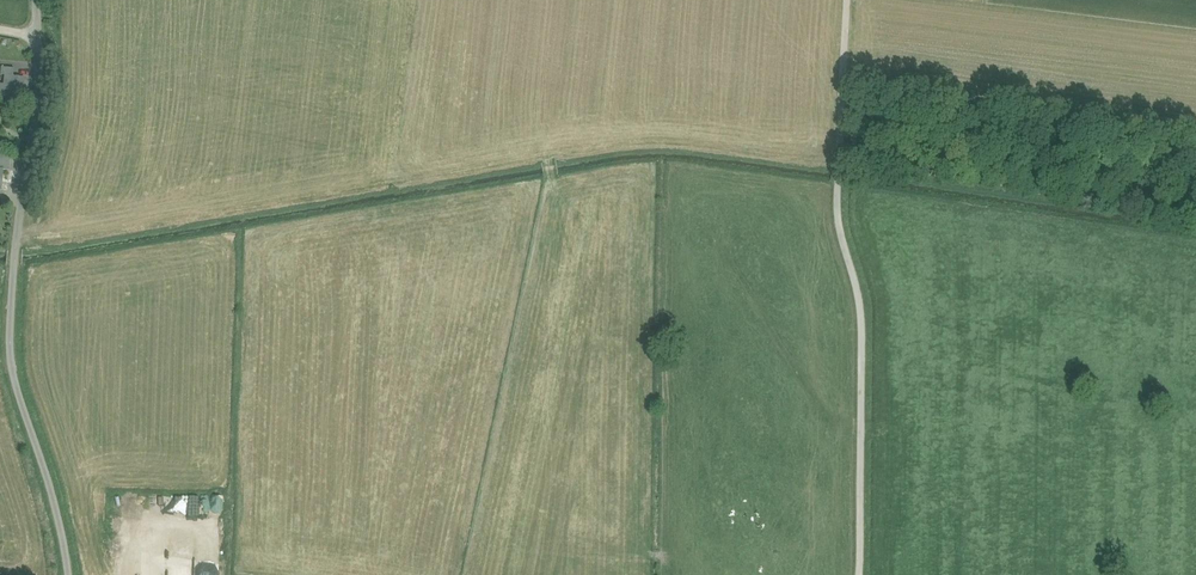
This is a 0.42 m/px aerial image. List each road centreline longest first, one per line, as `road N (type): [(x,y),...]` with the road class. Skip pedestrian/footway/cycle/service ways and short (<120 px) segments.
road 1 (track): [(37,0),(40,106),(14,259),(14,374),(68,542),(69,574)]
road 2 (track): [(860,574),(864,326),(839,226),(848,0)]

